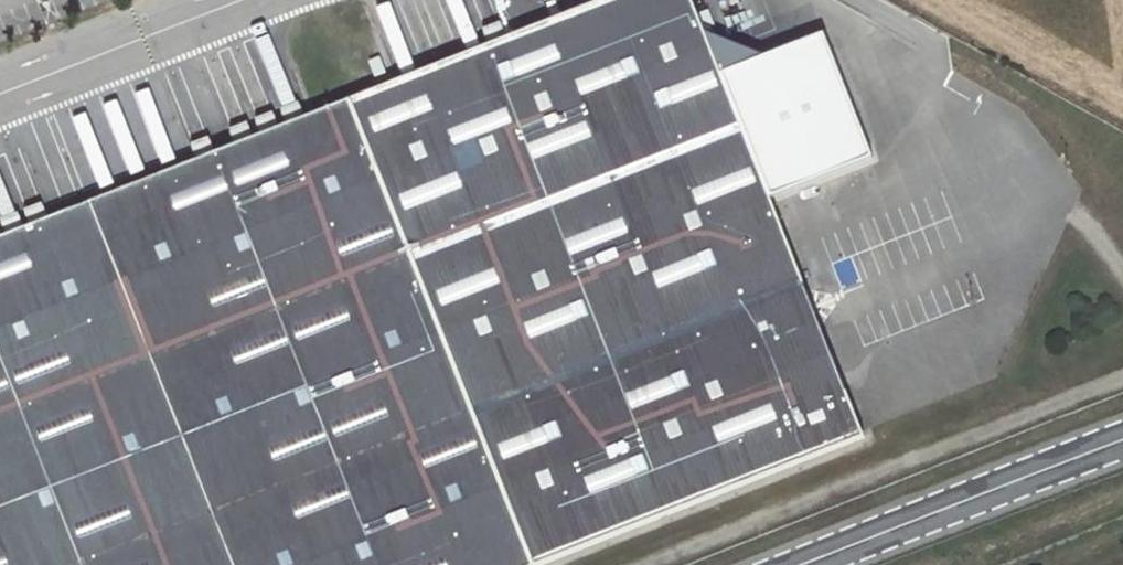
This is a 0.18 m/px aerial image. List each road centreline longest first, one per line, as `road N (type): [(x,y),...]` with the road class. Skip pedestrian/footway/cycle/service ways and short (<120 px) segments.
road 1 (secondary): [(1122,444),(807,564)]

